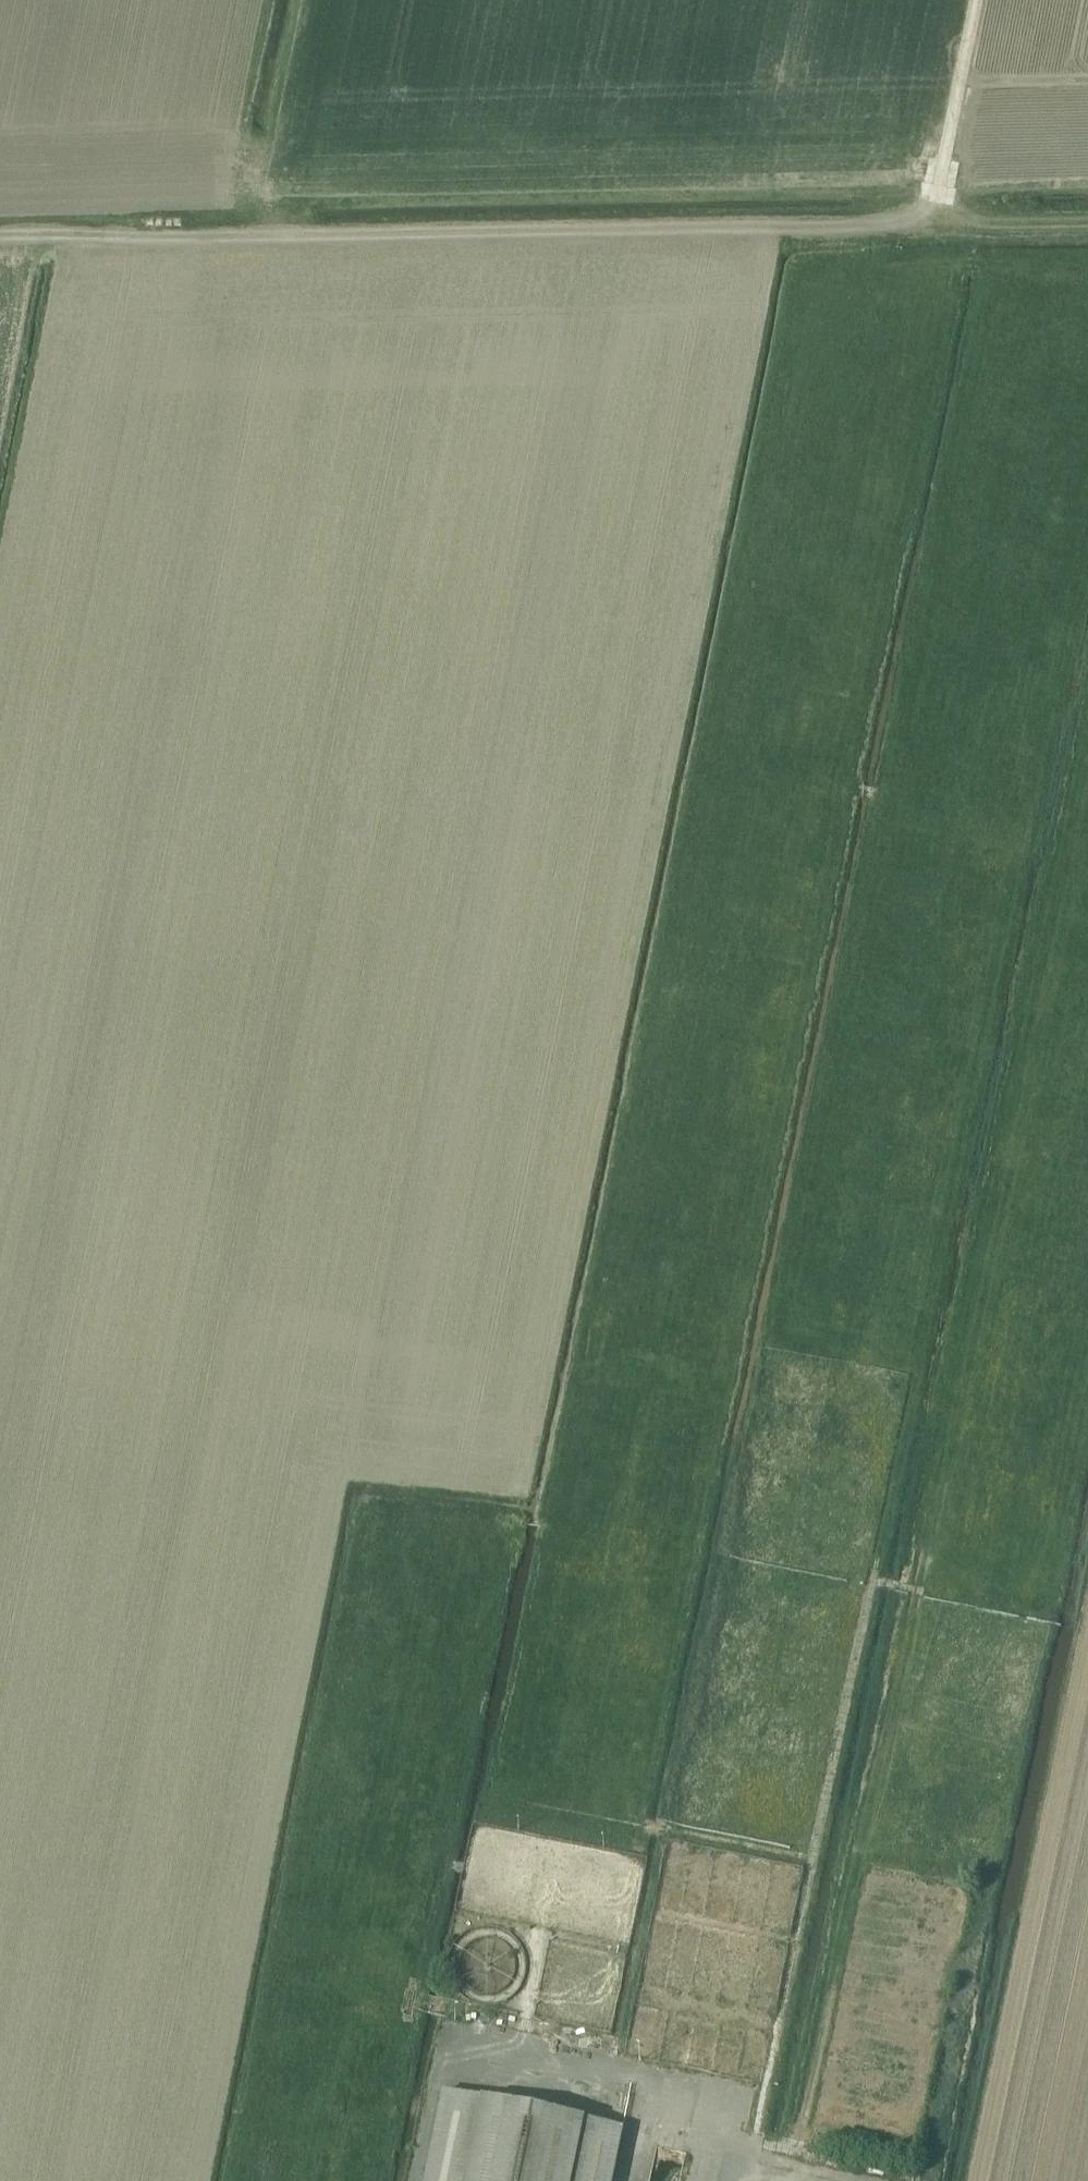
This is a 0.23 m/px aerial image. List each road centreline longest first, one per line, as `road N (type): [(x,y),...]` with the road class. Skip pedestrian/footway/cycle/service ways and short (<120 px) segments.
road 1 (track): [(875,1563),(757,2124),(638,2140),(630,2180)]
road 2 (track): [(931,229),(979,0)]

